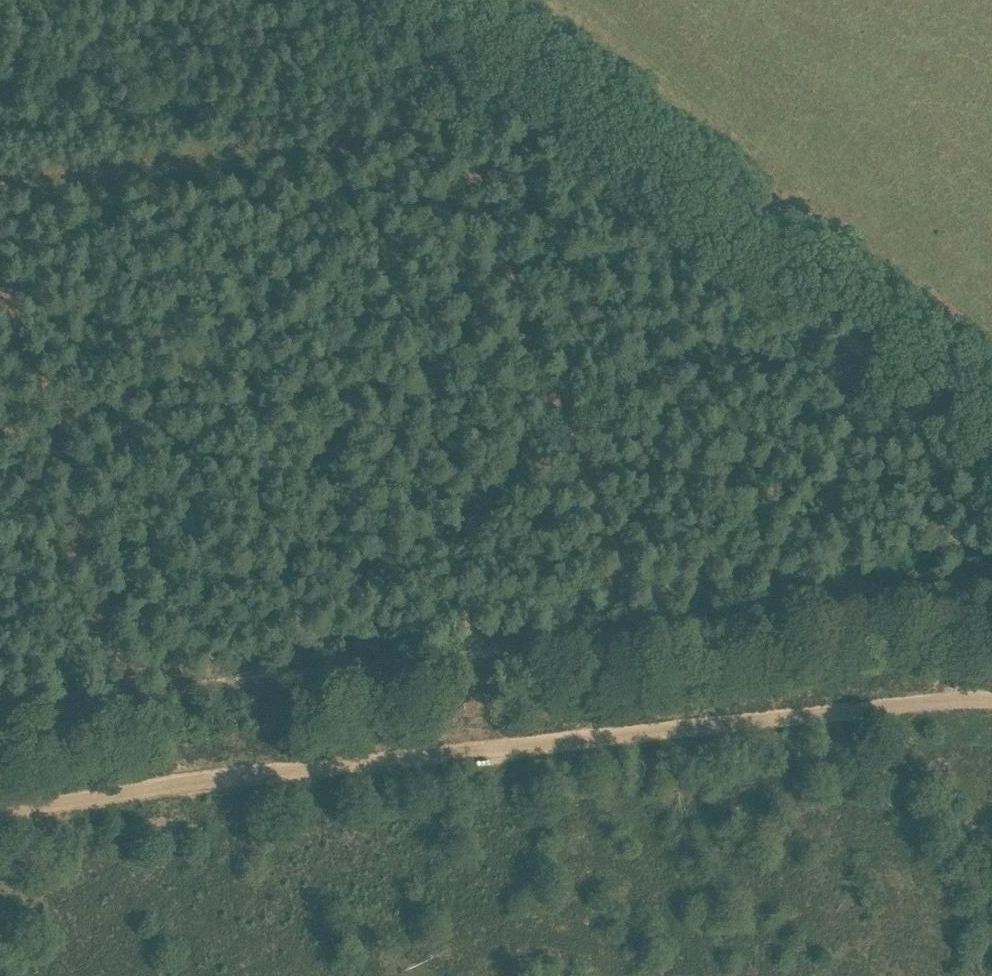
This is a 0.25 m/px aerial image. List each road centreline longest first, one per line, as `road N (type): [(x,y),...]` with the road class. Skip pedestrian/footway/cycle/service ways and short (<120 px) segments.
road 1 (track): [(991,702),(333,767),(0,813)]
road 2 (track): [(405,0),(991,458)]
road 3 (track): [(0,200),(420,141),(459,110),(471,56)]
road 4 (track): [(0,296),(125,669),(150,791)]

